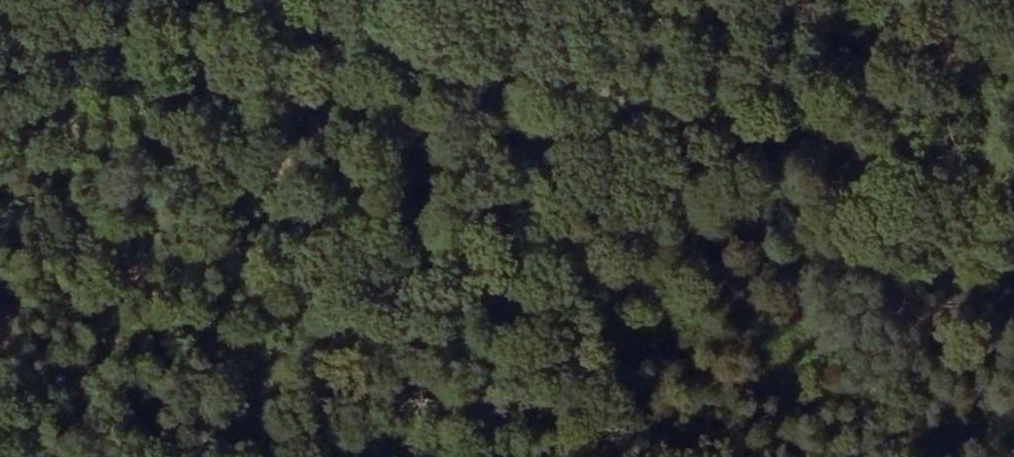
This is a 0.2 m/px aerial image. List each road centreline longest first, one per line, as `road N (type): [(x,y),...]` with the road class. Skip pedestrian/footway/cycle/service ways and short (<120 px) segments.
road 1 (track): [(1013,188),(173,0)]

